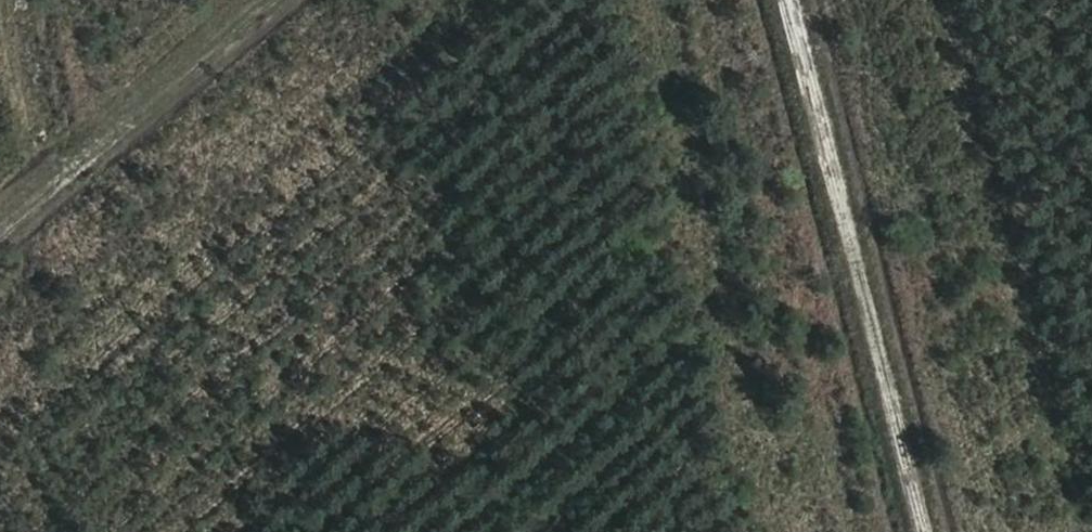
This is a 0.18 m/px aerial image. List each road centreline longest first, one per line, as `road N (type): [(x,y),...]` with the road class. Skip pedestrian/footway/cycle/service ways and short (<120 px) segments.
road 1 (track): [(927,531),(788,0)]
road 2 (track): [(0,189),(228,0)]

